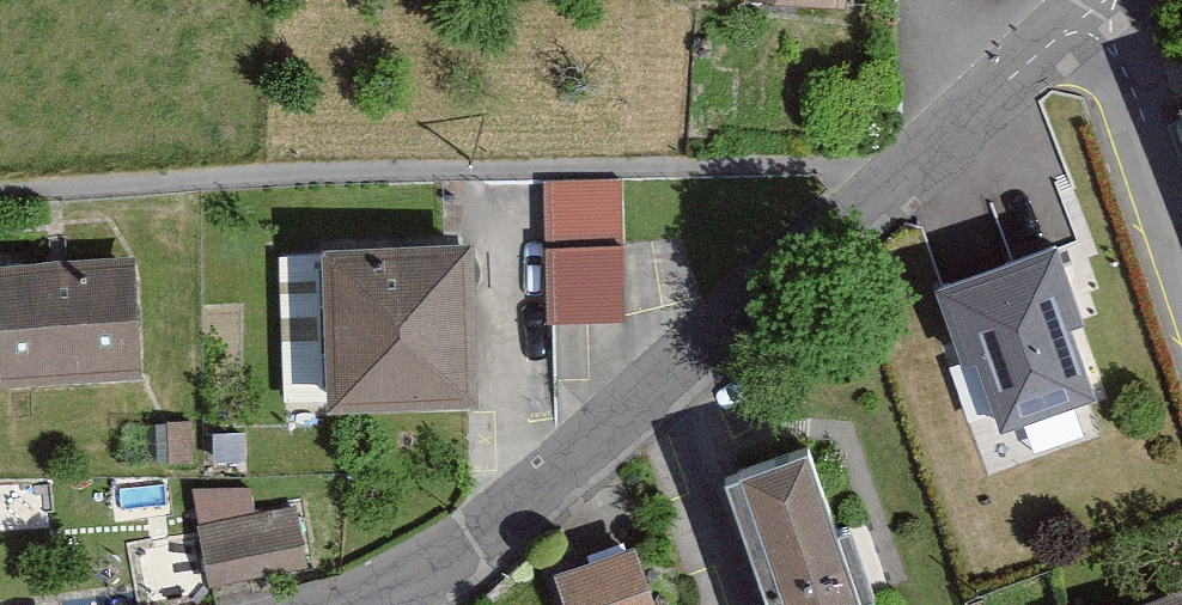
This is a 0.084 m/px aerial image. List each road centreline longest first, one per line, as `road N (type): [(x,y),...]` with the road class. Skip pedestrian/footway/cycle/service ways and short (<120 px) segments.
road 1 (residential): [(1109,9),(486,544),(353,604)]
road 2 (residential): [(1109,9),(1181,209)]

